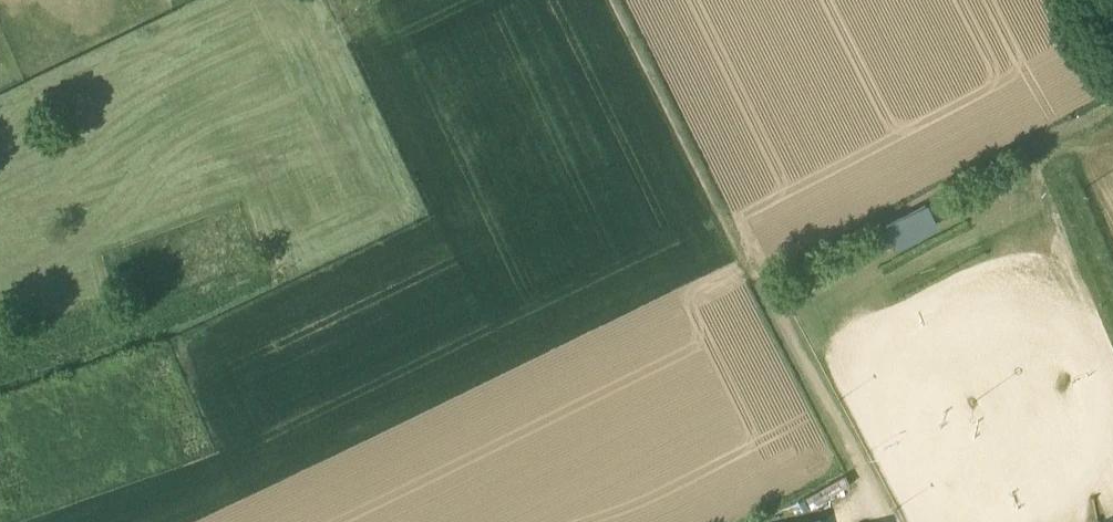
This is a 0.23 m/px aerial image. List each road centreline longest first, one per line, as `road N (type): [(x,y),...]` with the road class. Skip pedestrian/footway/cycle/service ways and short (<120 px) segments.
road 1 (track): [(611,0),(751,273)]

